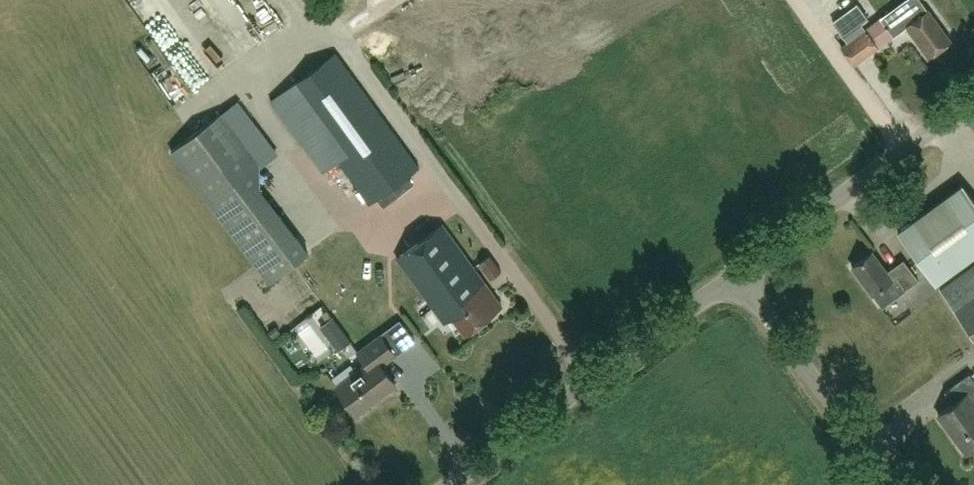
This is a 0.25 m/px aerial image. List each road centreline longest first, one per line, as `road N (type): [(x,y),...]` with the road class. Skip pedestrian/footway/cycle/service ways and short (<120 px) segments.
road 1 (tertiary): [(448,484),(738,274)]
road 2 (tertiary): [(738,274),(973,96)]
road 3 (unclassified): [(894,484),(738,274)]
road 4 (track): [(904,148),(796,0)]

